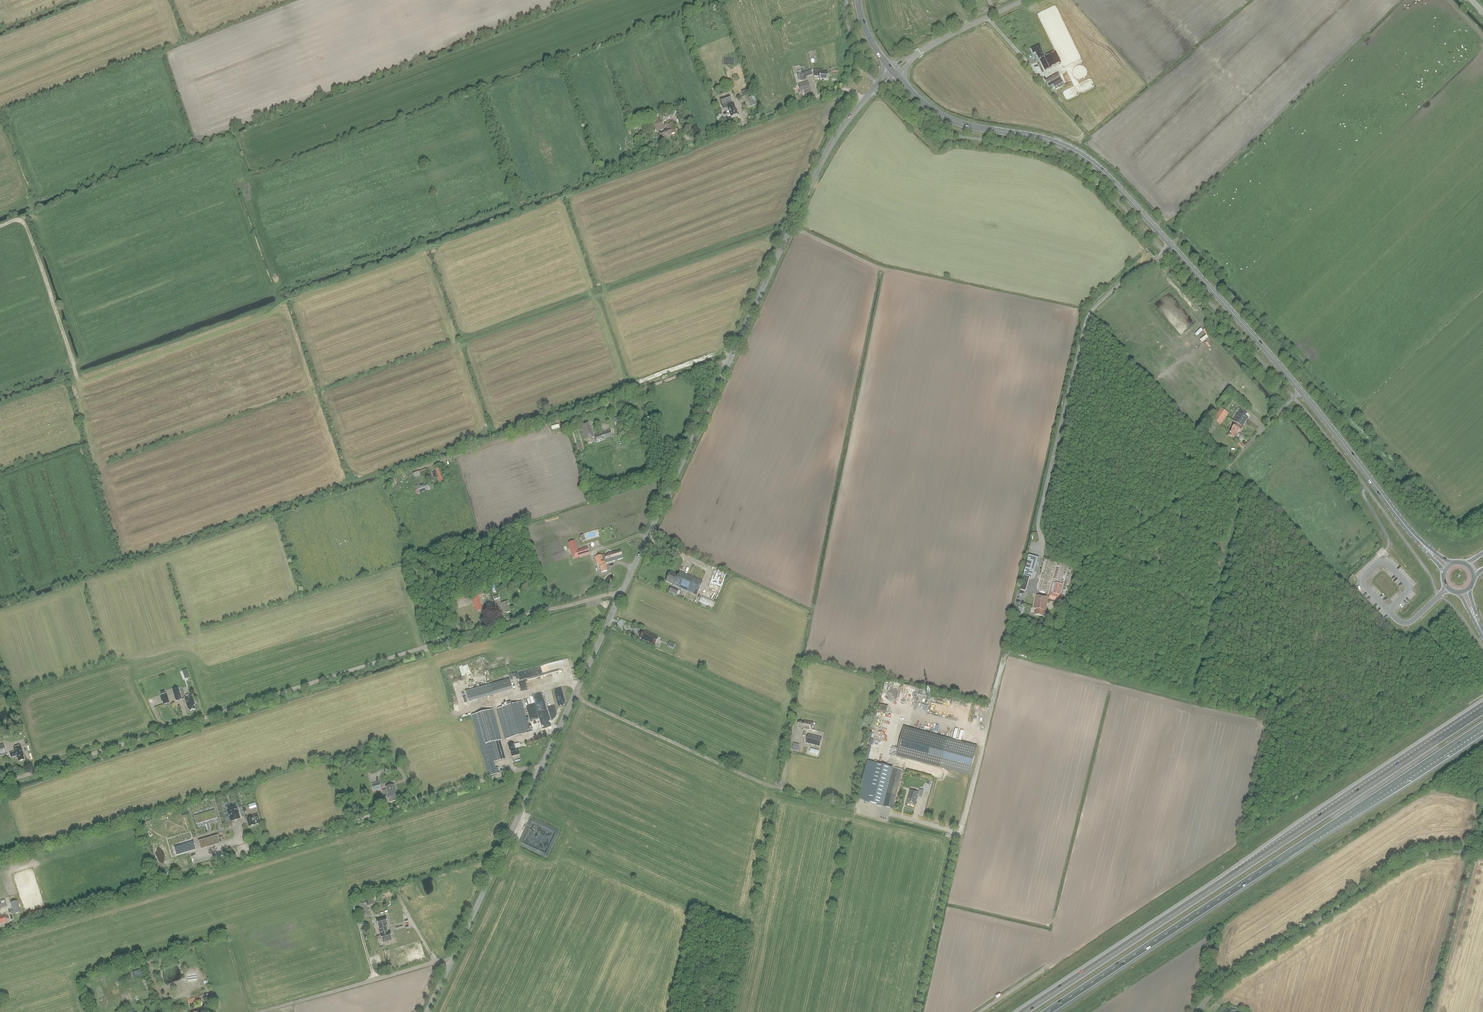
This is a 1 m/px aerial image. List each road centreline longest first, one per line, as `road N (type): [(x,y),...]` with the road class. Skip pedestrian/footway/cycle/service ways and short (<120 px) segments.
road 1 (tertiary): [(424,1011),(814,181),(874,91)]
road 2 (track): [(0,784),(532,614),(620,594)]
road 3 (primary): [(1410,531),(1300,390),(1103,172),(1059,143),(960,122)]
road 4 (motorway): [(1482,710),(1024,1011)]
road 5 (unclassified): [(874,91),(916,127),(1031,145),(1084,169),(1294,398)]
road 6 (motorway): [(1047,1011),(1482,726)]
road 7 (track): [(164,840),(169,860),(190,870),(541,769)]
road 8 (track): [(386,479),(729,358)]
road 9 (unclassified): [(1195,1011),(1403,861),(1482,853)]
road 10 (unclassified): [(913,1011),(982,733)]
road 11 (track): [(261,1011),(452,960)]
road 12 (unclassified): [(917,65),(947,37),(1022,0)]

